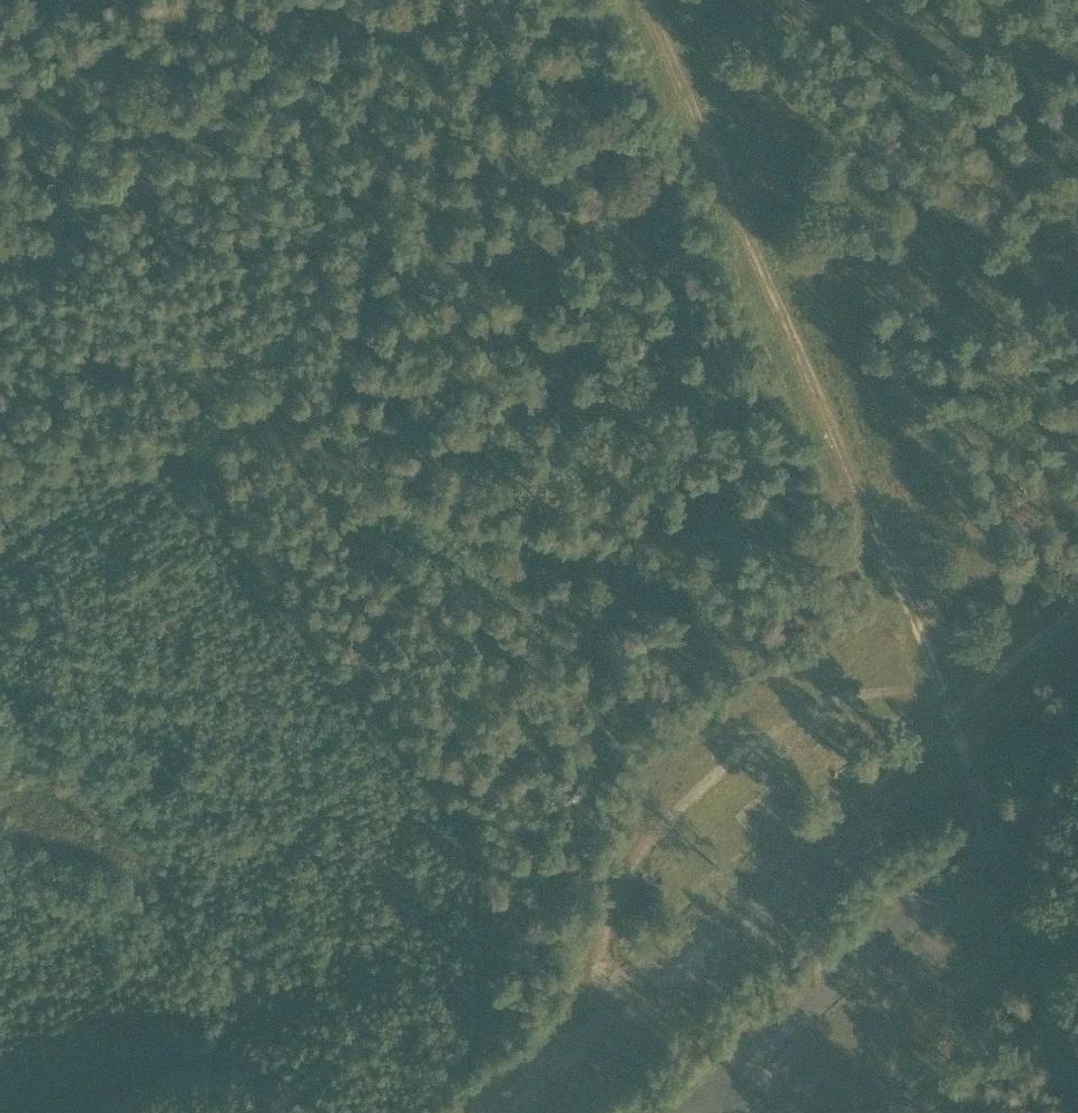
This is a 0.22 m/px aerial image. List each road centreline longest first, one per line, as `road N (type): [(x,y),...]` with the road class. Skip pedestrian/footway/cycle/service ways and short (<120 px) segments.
road 1 (track): [(654,0),(958,715),(969,789),(1077,1052)]
road 2 (track): [(958,715),(1077,611)]

